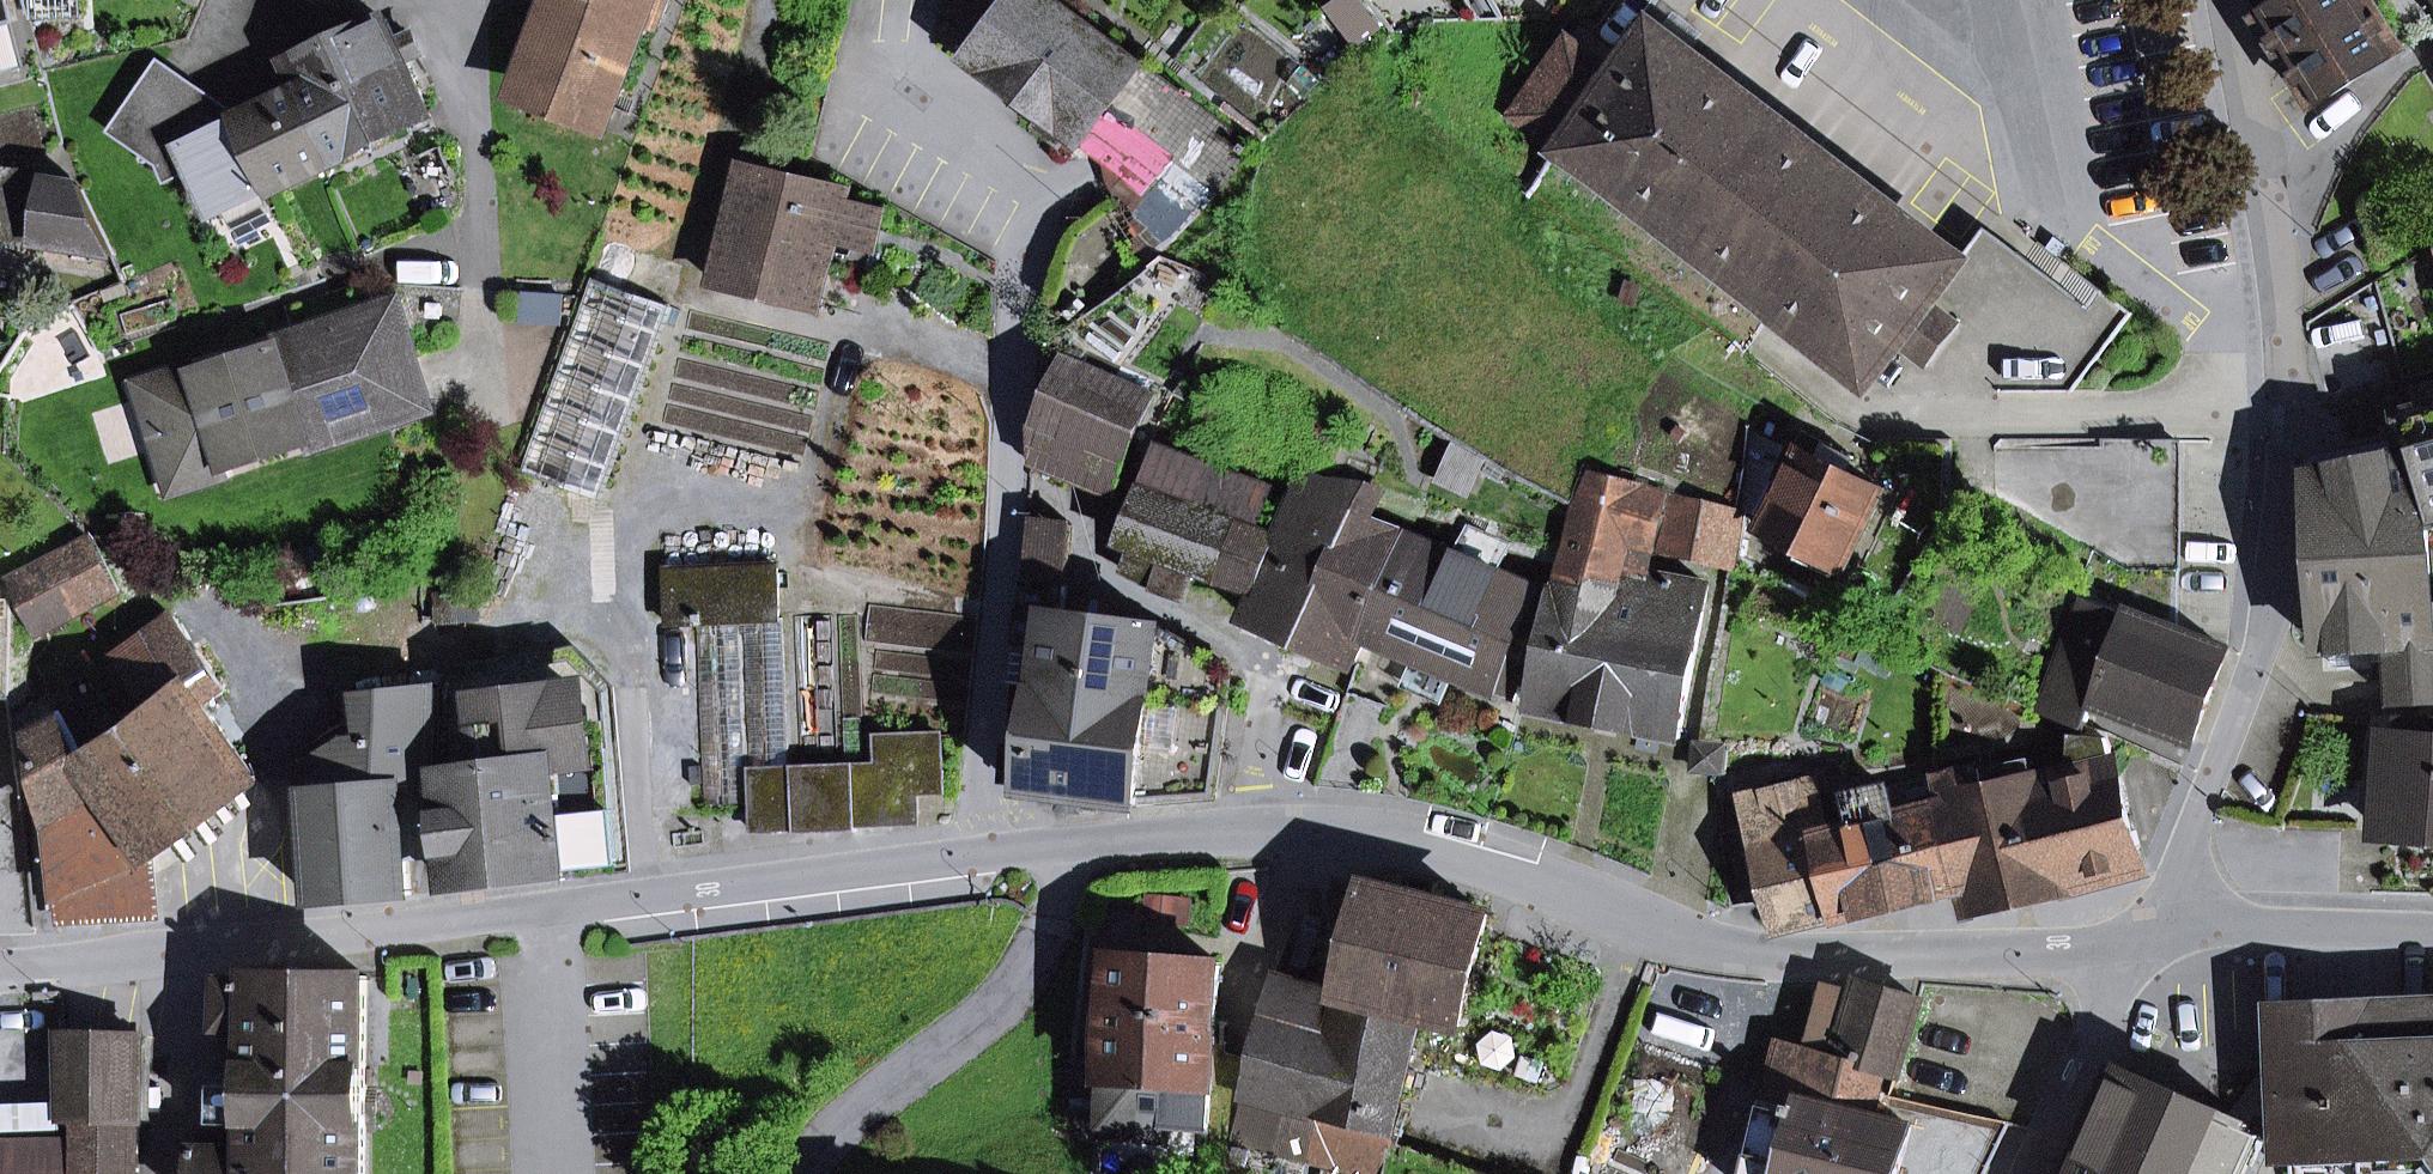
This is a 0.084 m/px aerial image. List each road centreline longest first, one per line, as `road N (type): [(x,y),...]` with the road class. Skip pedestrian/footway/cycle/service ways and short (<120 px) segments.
road 1 (residential): [(2152,926),(2065,952),(1792,961),(1727,954),(1638,931),(1390,841),(1334,827),(1251,827),(545,913),(0,969)]
road 2 (residential): [(2231,0),(2285,350),(2285,504),(2269,605),(2241,702),(2152,926)]
road 3 (residential): [(2432,931),(2152,926)]
road 4 (residential): [(2152,926),(2032,1173)]

